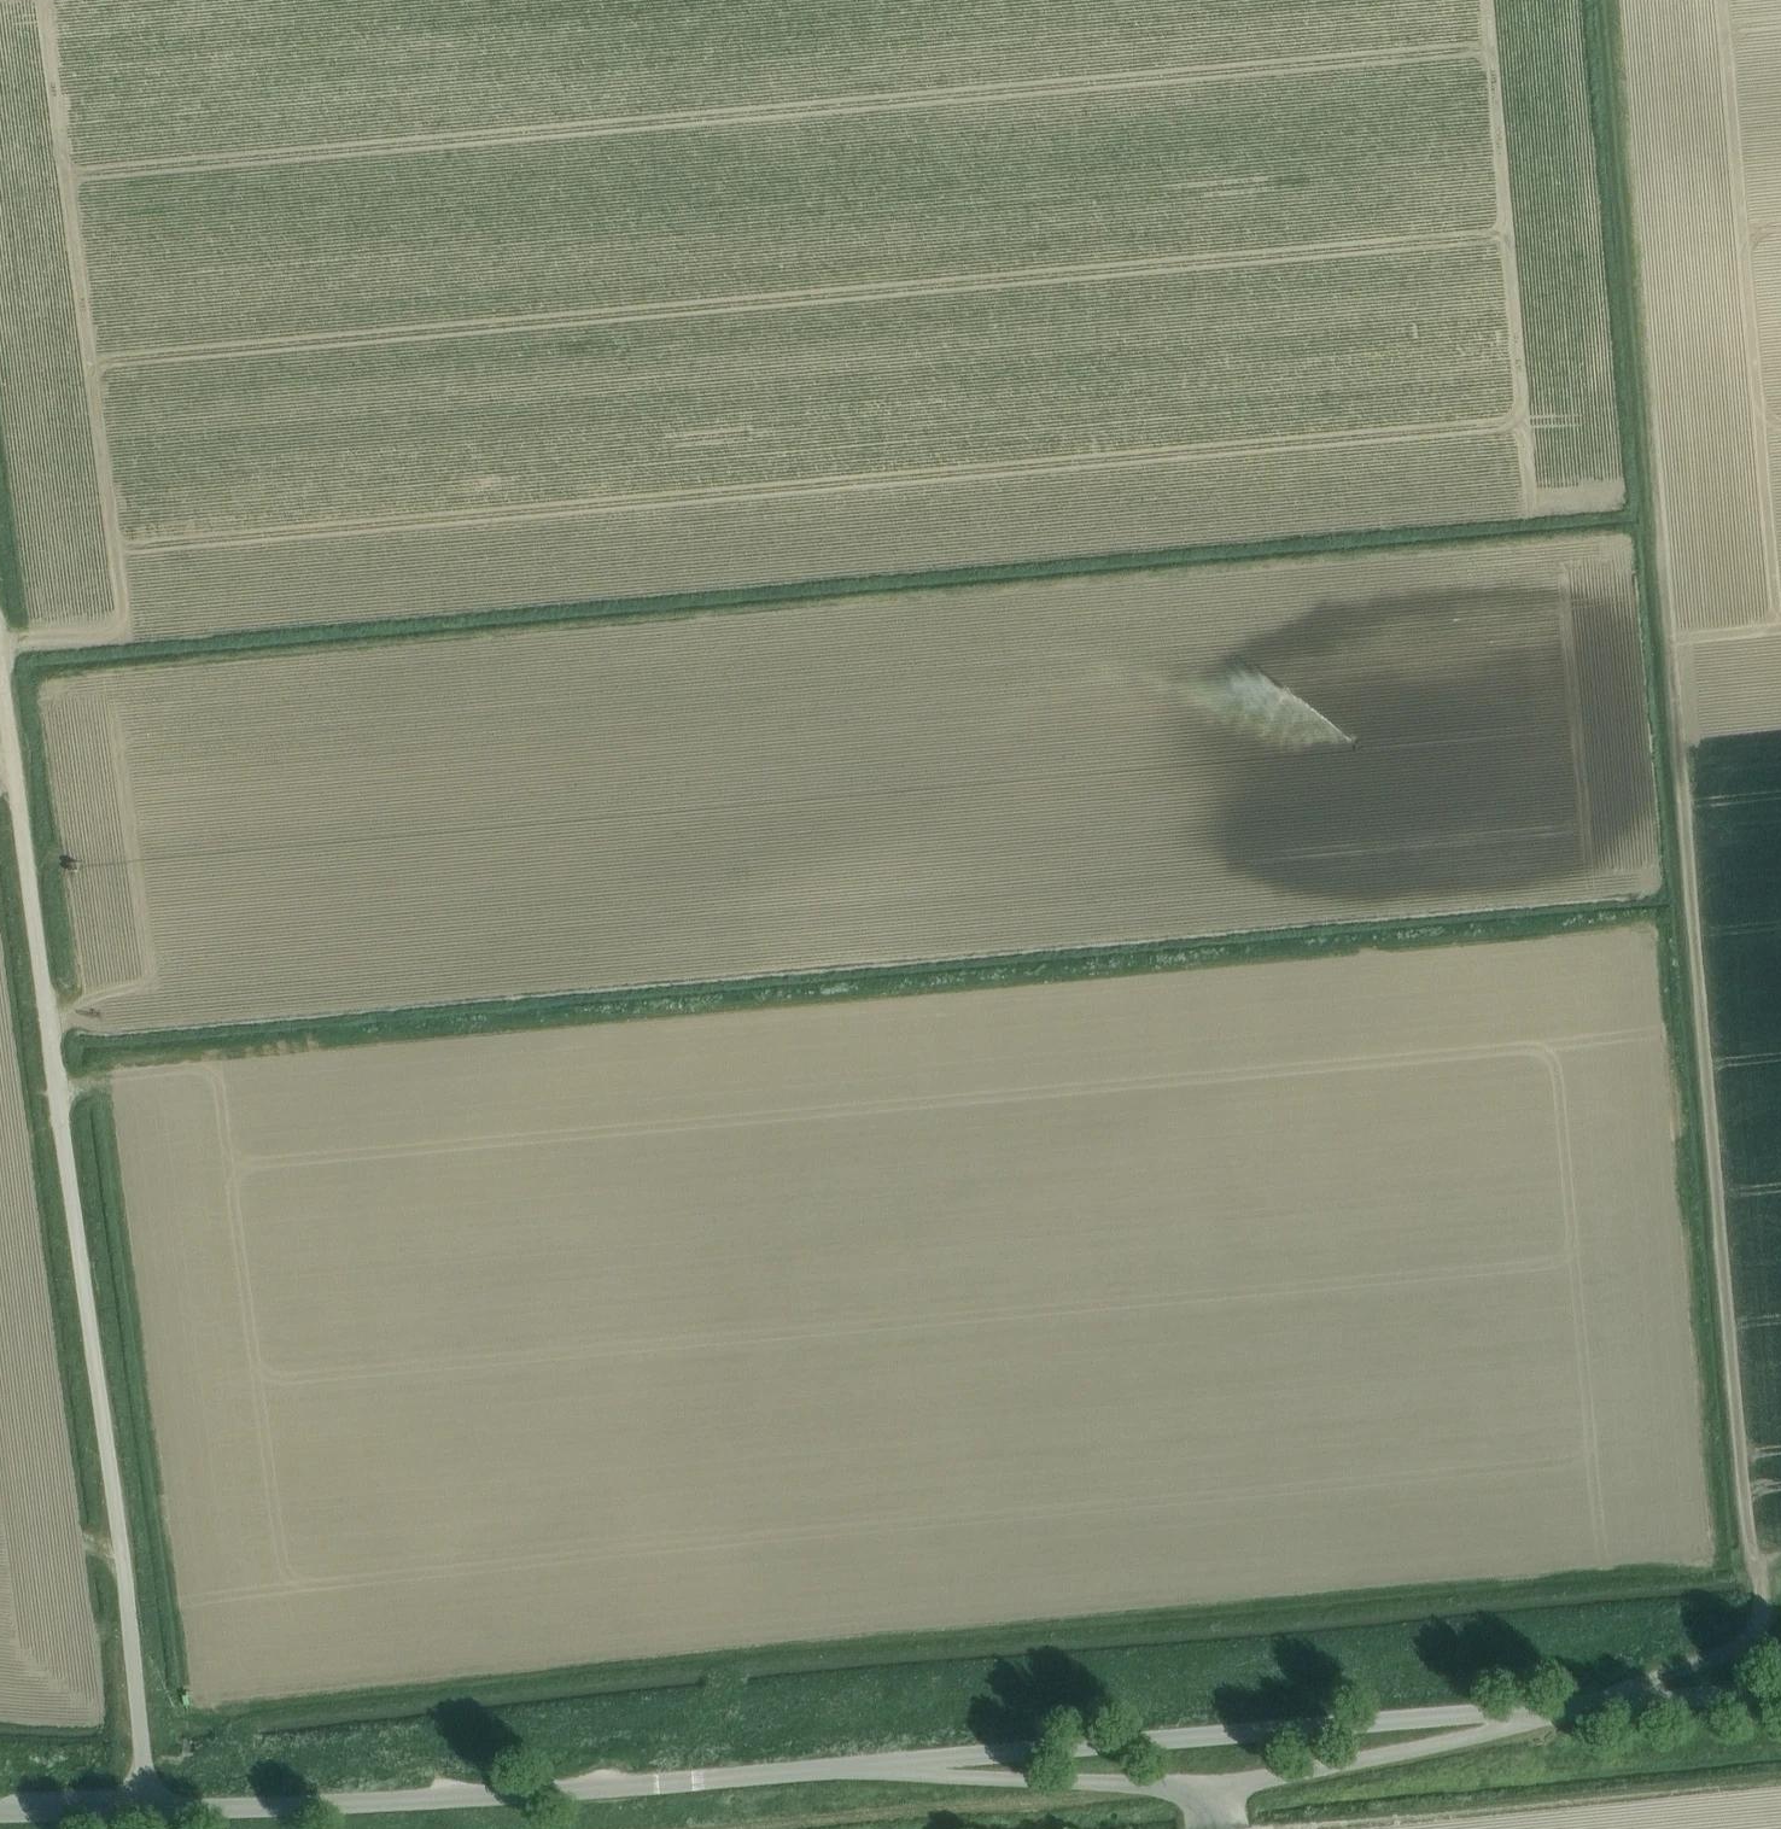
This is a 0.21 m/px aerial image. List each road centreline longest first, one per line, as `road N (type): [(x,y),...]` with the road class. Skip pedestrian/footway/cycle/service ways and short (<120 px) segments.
road 1 (unclassified): [(1780,1686),(426,1799),(145,1810)]
road 2 (unclassified): [(145,1810),(127,1593),(0,661)]
road 3 (unclassified): [(145,1810),(0,1810)]

